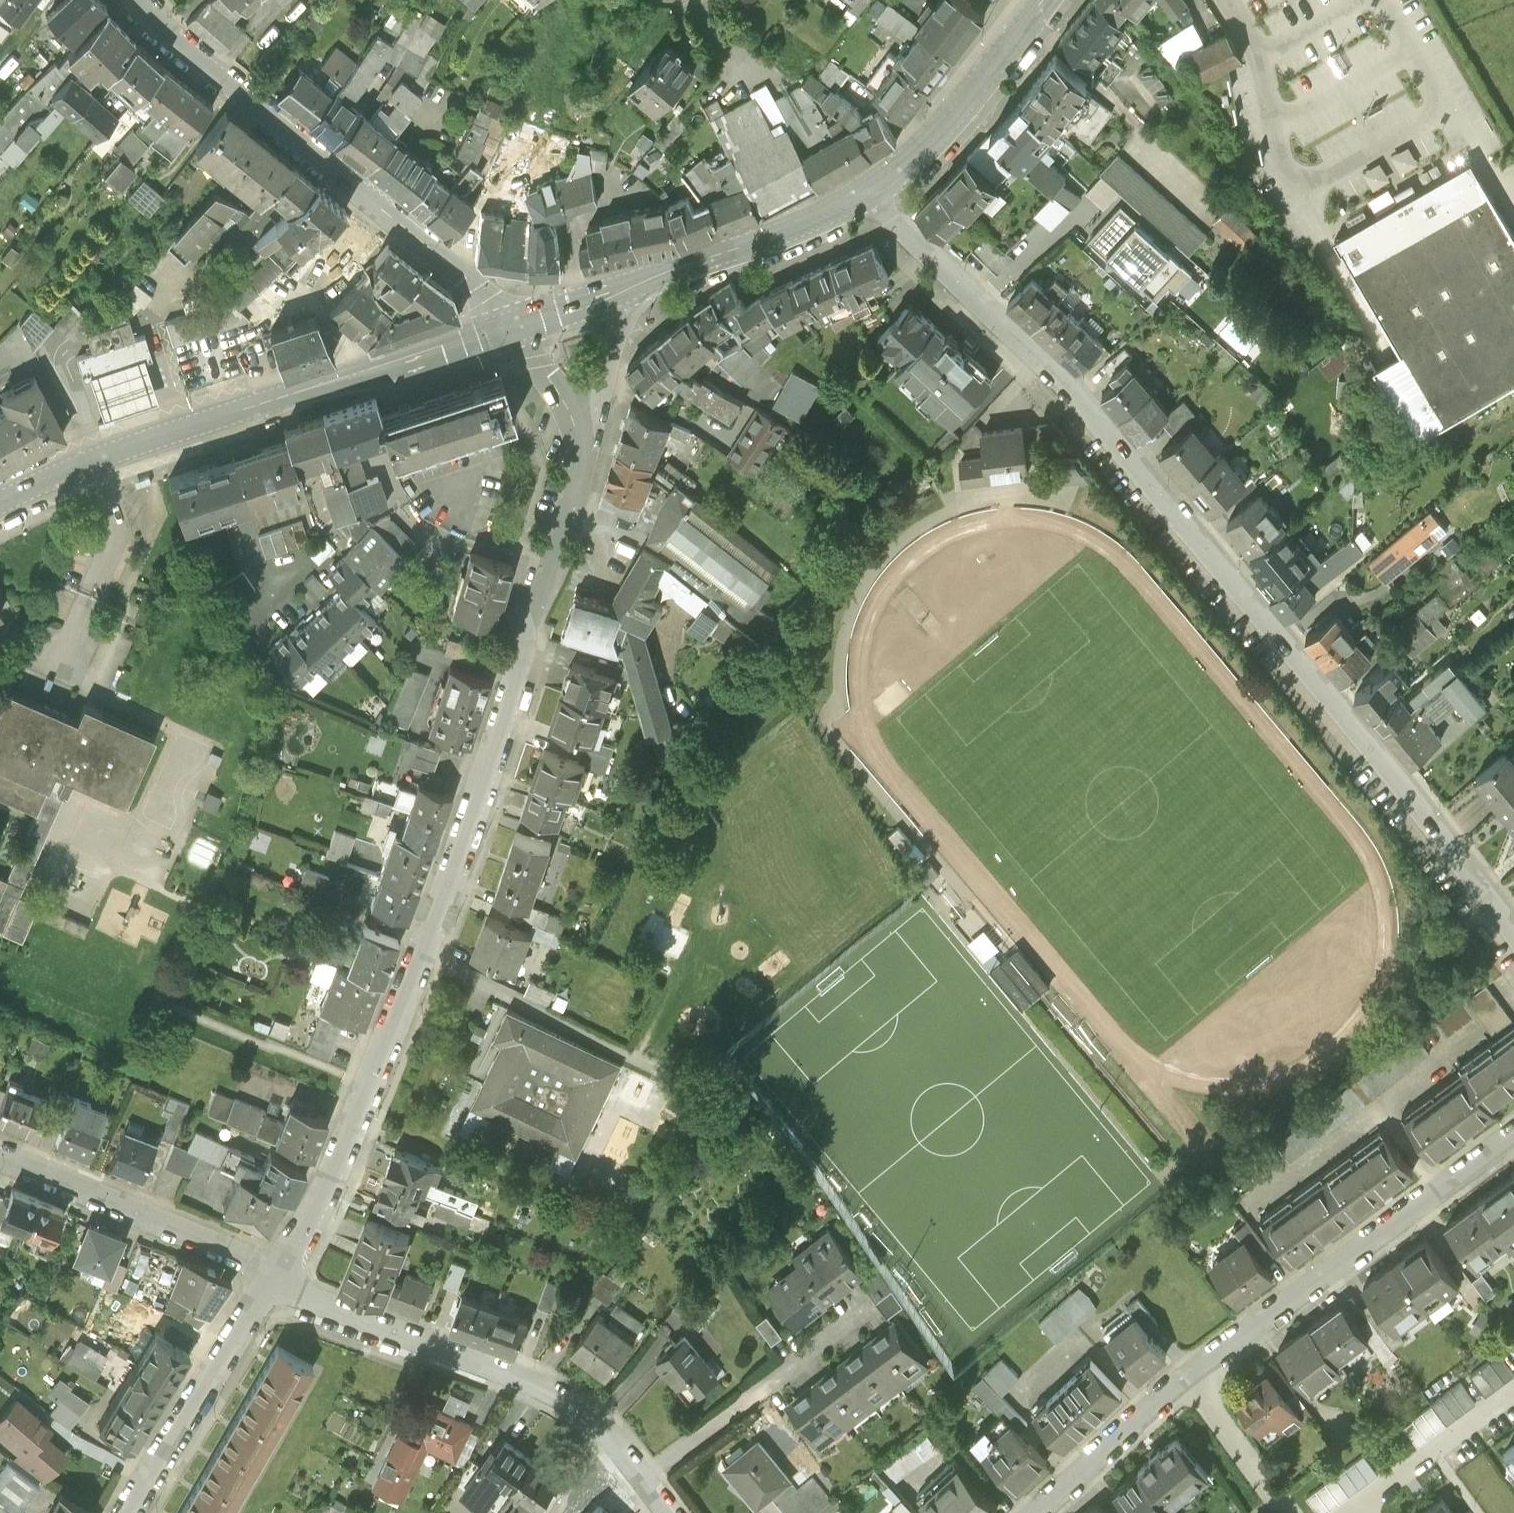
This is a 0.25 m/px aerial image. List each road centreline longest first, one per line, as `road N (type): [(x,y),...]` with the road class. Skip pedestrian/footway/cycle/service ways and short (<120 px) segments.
road 1 (residential): [(871,191),(1070,385),(1513,934)]
road 2 (residential): [(577,424),(573,499),(473,814),(330,1177),(274,1277)]
road 3 (secondary): [(0,503),(114,453),(515,326)]
road 4 (residential): [(139,0),(485,291),(515,326)]
road 5 (residential): [(274,1277),(551,1390),(600,1427),(669,1512)]
road 6 (residential): [(1513,1135),(1188,1378)]
road 7 (residential): [(0,1157),(238,1250),(274,1277)]
road 8 (residential): [(274,1277),(131,1512)]
road 9 (secondary): [(871,191),(963,114),(1046,0)]
road 10 (secondary): [(631,287),(810,222),(871,191)]
road 11 (residential): [(1188,1378),(1038,1512)]
road 12 (residential): [(1357,1503),(1513,1390)]
road 13 (residential): [(1188,1378),(1290,1512)]
road 14 (residential): [(577,424),(602,393),(631,287)]
road 15 (secondary): [(515,326),(631,287)]

